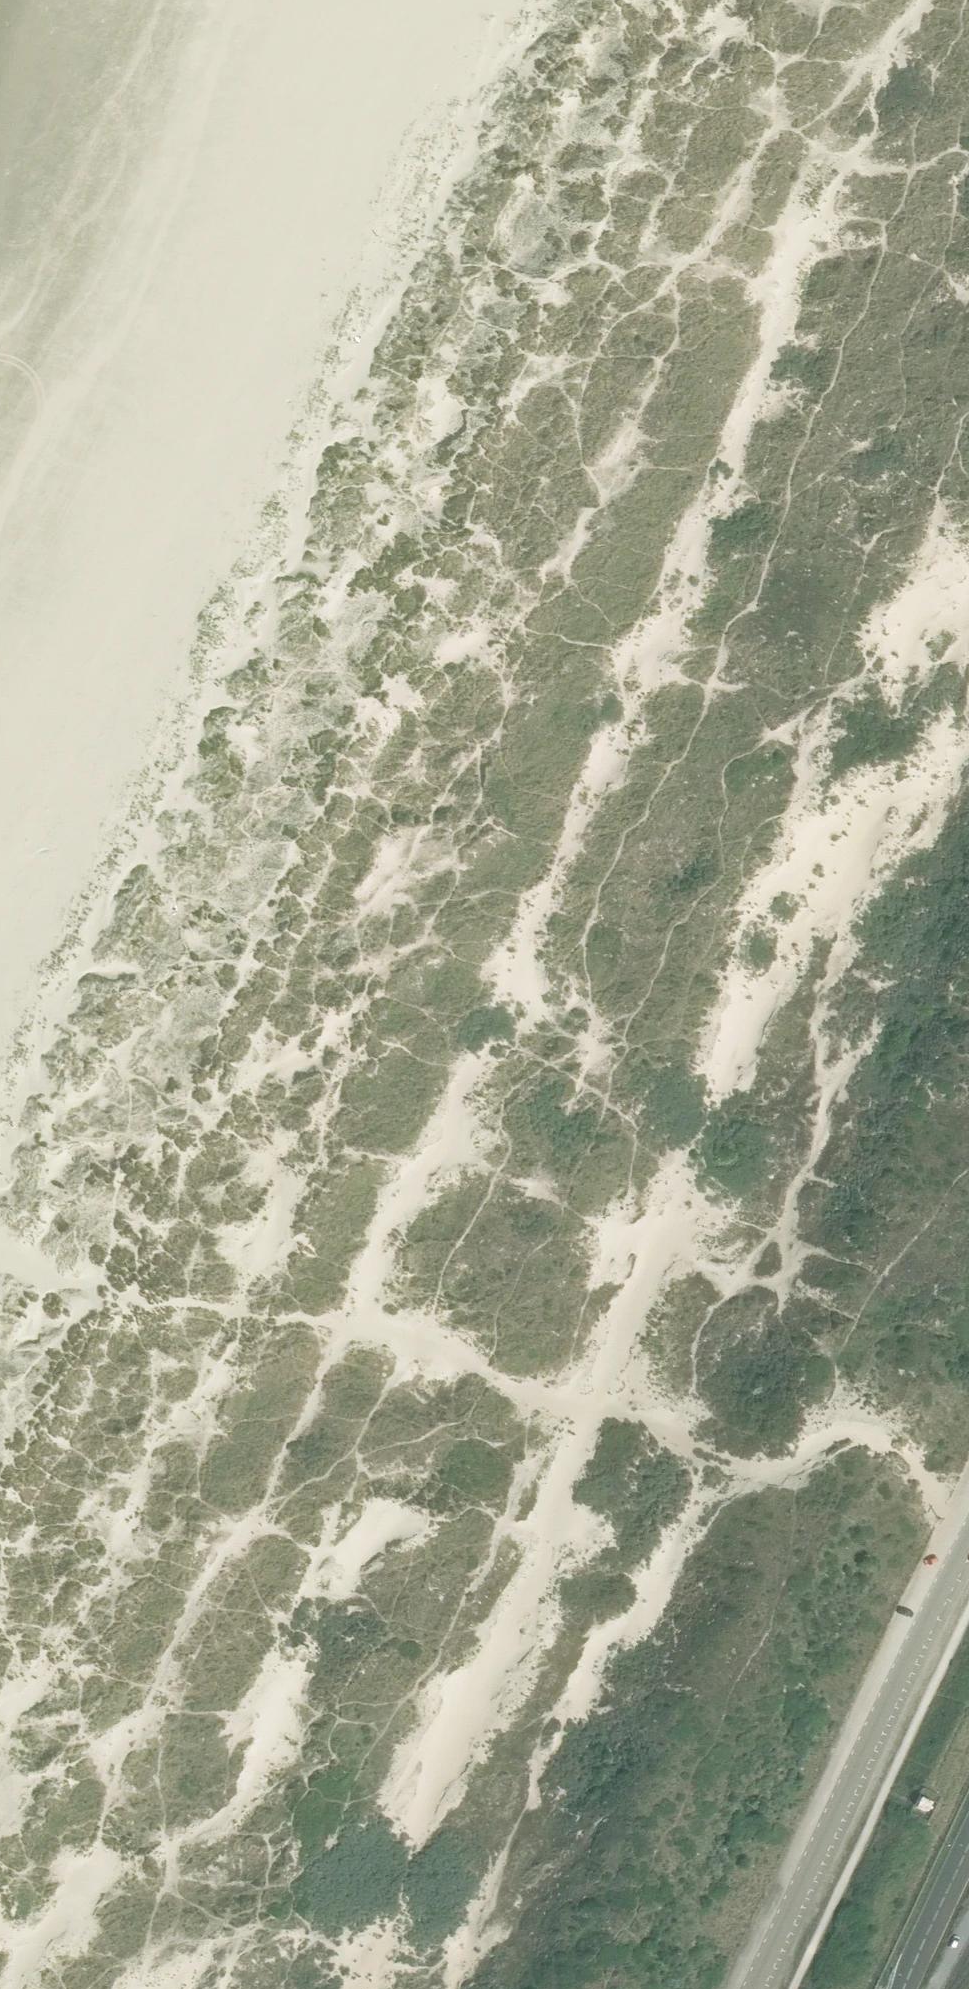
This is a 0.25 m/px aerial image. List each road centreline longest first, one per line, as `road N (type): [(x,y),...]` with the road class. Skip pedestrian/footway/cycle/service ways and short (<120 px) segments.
road 1 (unclassified): [(755,1988),(968,1535)]

